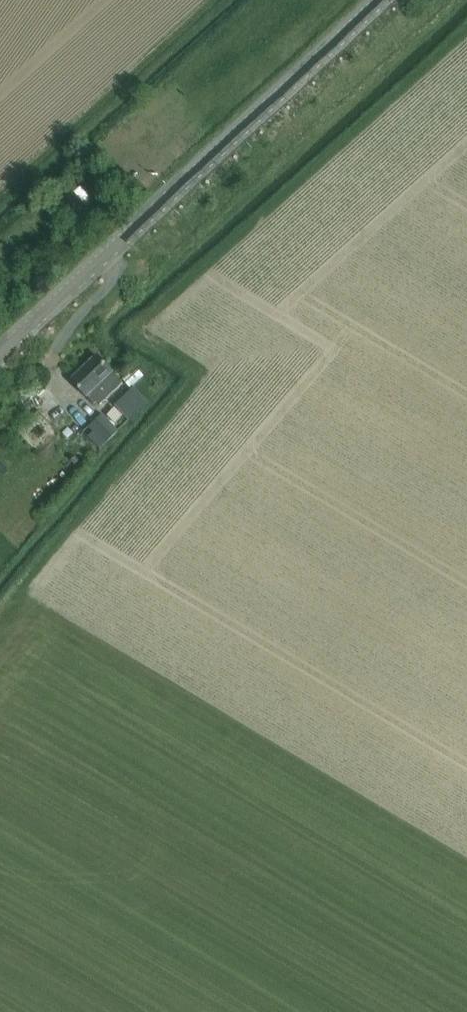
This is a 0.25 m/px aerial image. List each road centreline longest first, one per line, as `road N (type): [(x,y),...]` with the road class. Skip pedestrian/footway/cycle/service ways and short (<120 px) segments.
road 1 (tertiary): [(0,351),(379,0)]

